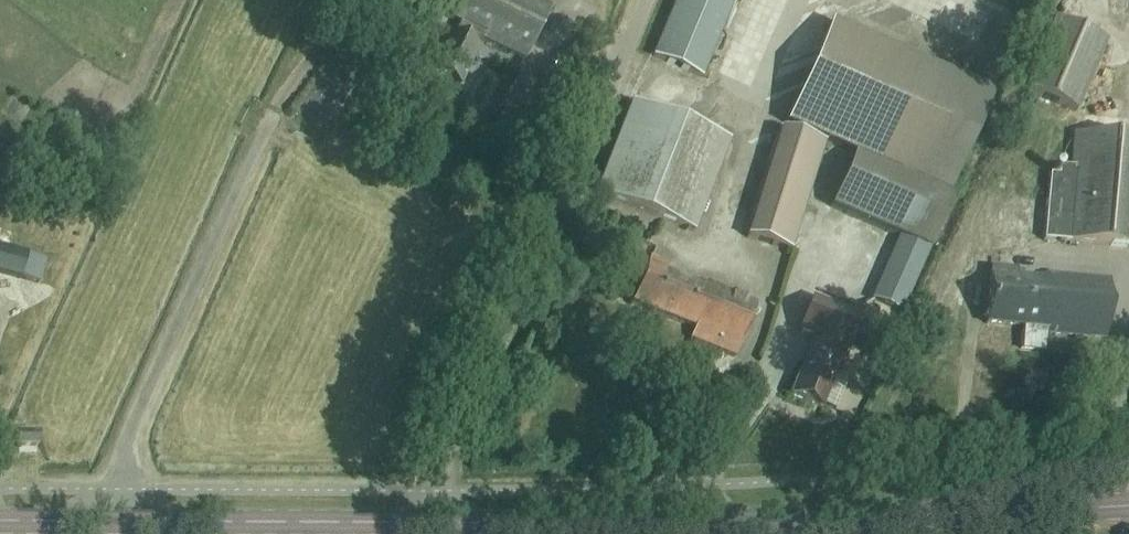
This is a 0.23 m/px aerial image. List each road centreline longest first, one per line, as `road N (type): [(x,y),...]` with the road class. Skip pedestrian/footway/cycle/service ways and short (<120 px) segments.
road 1 (secondary): [(1128,503),(376,522)]
road 2 (secondary): [(376,522),(0,520)]

